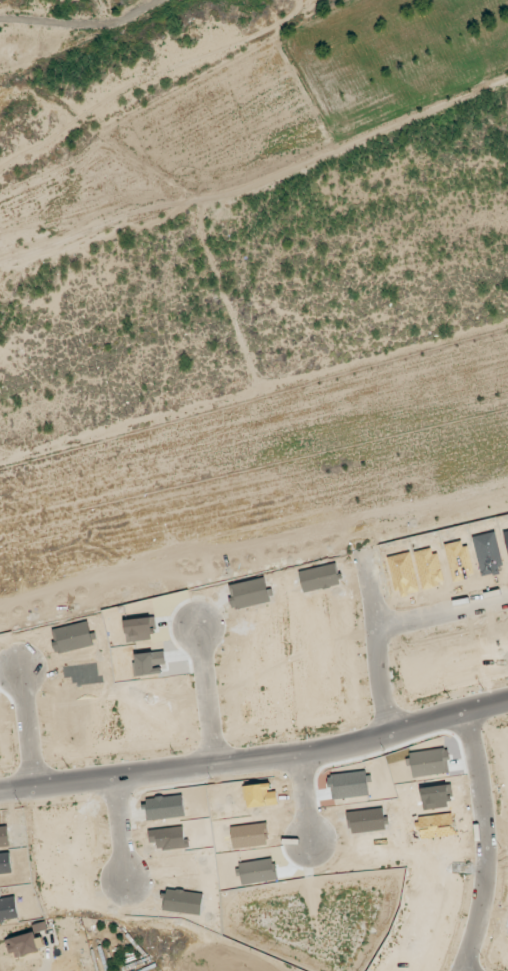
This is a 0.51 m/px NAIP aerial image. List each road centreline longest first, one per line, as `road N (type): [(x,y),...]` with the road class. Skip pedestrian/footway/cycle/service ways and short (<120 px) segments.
road 1 (tertiary): [(0,793),(329,755),(507,703)]
road 2 (residential): [(457,715),(488,853),(462,970)]
road 3 (residential): [(386,736),(364,558)]
road 4 (residential): [(212,771),(197,630)]
road 5 (residential): [(373,635),(507,603)]

